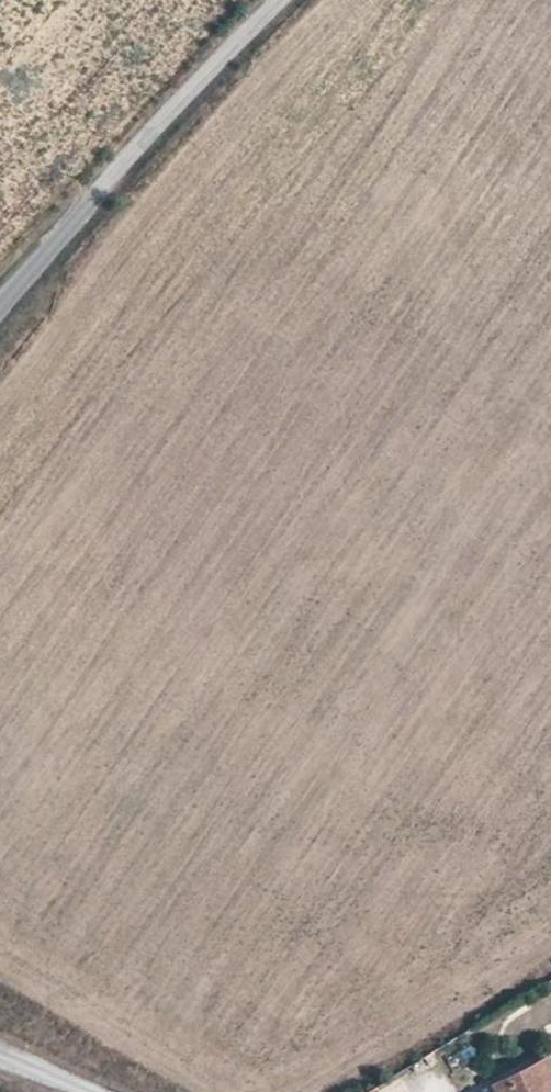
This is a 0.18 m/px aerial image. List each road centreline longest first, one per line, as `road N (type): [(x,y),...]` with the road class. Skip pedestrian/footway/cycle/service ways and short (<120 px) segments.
road 1 (unclassified): [(0,305),(187,85),(277,0)]

